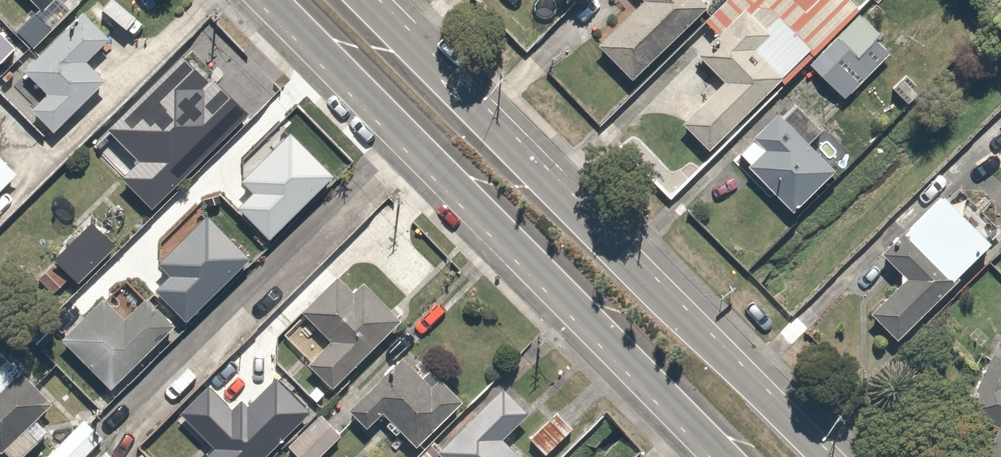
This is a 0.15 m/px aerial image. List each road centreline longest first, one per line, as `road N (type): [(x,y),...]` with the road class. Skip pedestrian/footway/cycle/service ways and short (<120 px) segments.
road 1 (secondary): [(725,456),(267,0)]
road 2 (secondary): [(367,0),(823,456)]

